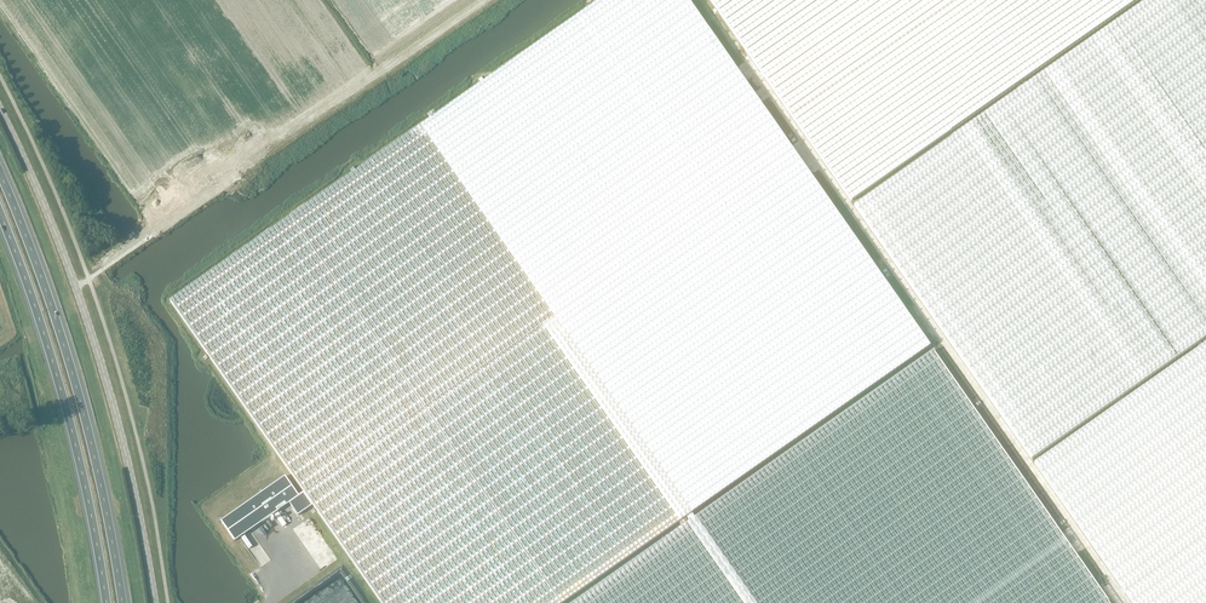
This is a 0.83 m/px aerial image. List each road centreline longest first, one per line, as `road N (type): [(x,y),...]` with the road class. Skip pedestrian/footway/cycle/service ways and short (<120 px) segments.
road 1 (tertiary): [(154,602),(91,332),(0,111)]
road 2 (motorway): [(123,602),(81,400),(0,173)]
road 3 (motorway): [(0,213),(71,424),(107,602)]

